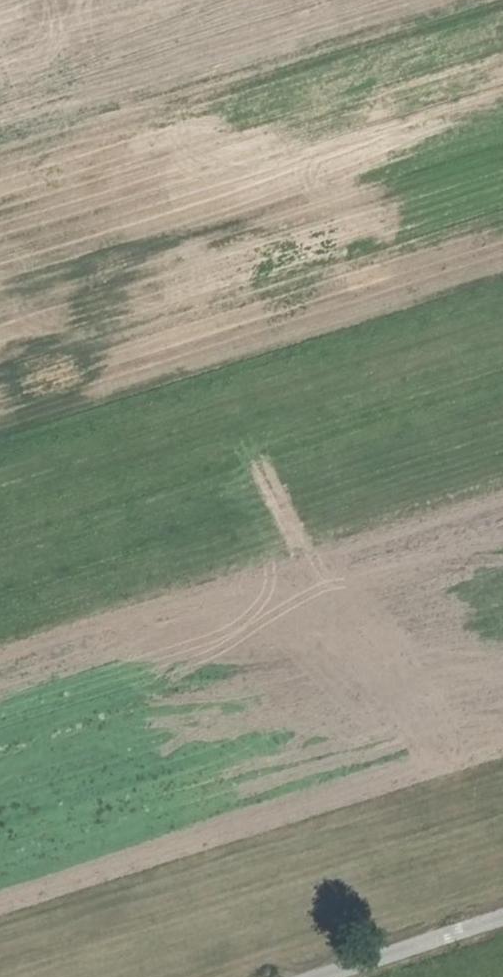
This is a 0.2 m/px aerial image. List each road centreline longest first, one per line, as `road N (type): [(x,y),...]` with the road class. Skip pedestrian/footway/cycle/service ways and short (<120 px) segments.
road 1 (unclassified): [(324,976),(502,920)]
road 2 (track): [(502,170),(331,226)]

